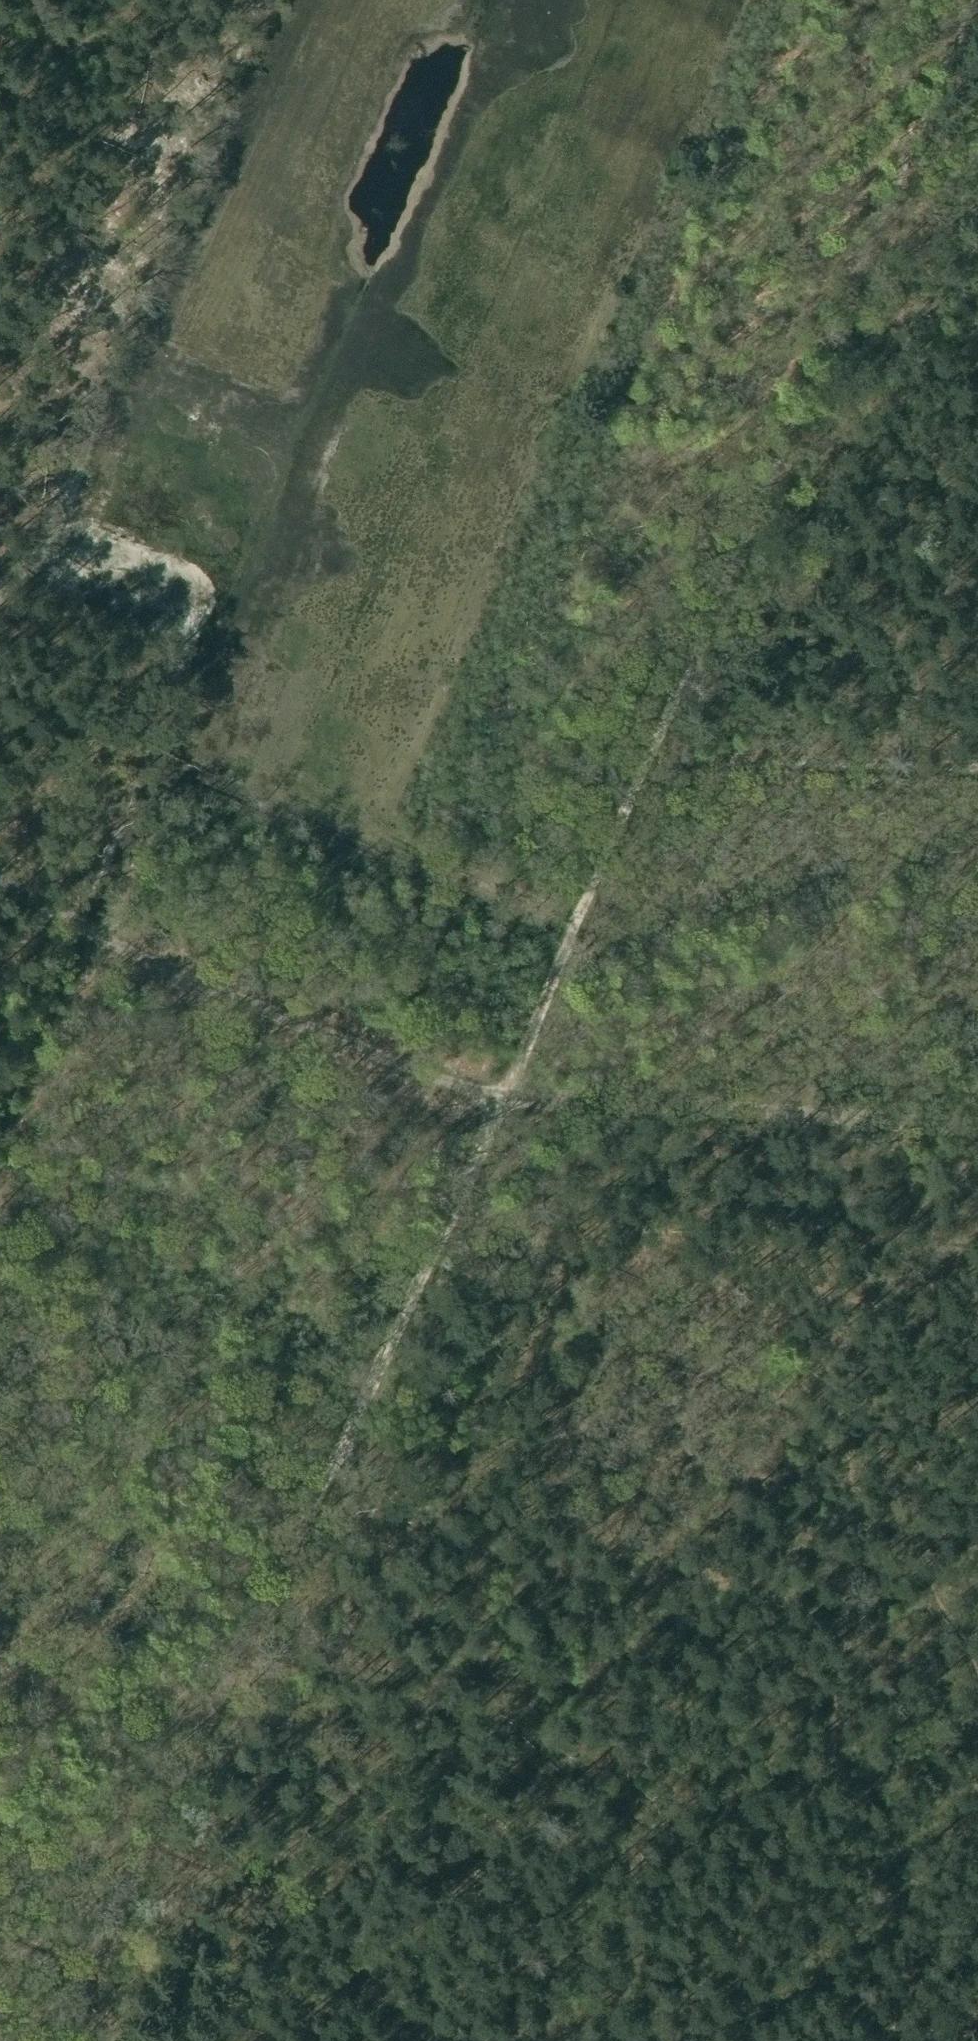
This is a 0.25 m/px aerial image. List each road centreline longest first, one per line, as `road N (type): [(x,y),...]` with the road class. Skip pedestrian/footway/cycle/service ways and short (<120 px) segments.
road 1 (track): [(504,1097),(56,2040)]
road 2 (track): [(977,1127),(699,1112)]
road 3 (track): [(504,1097),(699,1112)]

